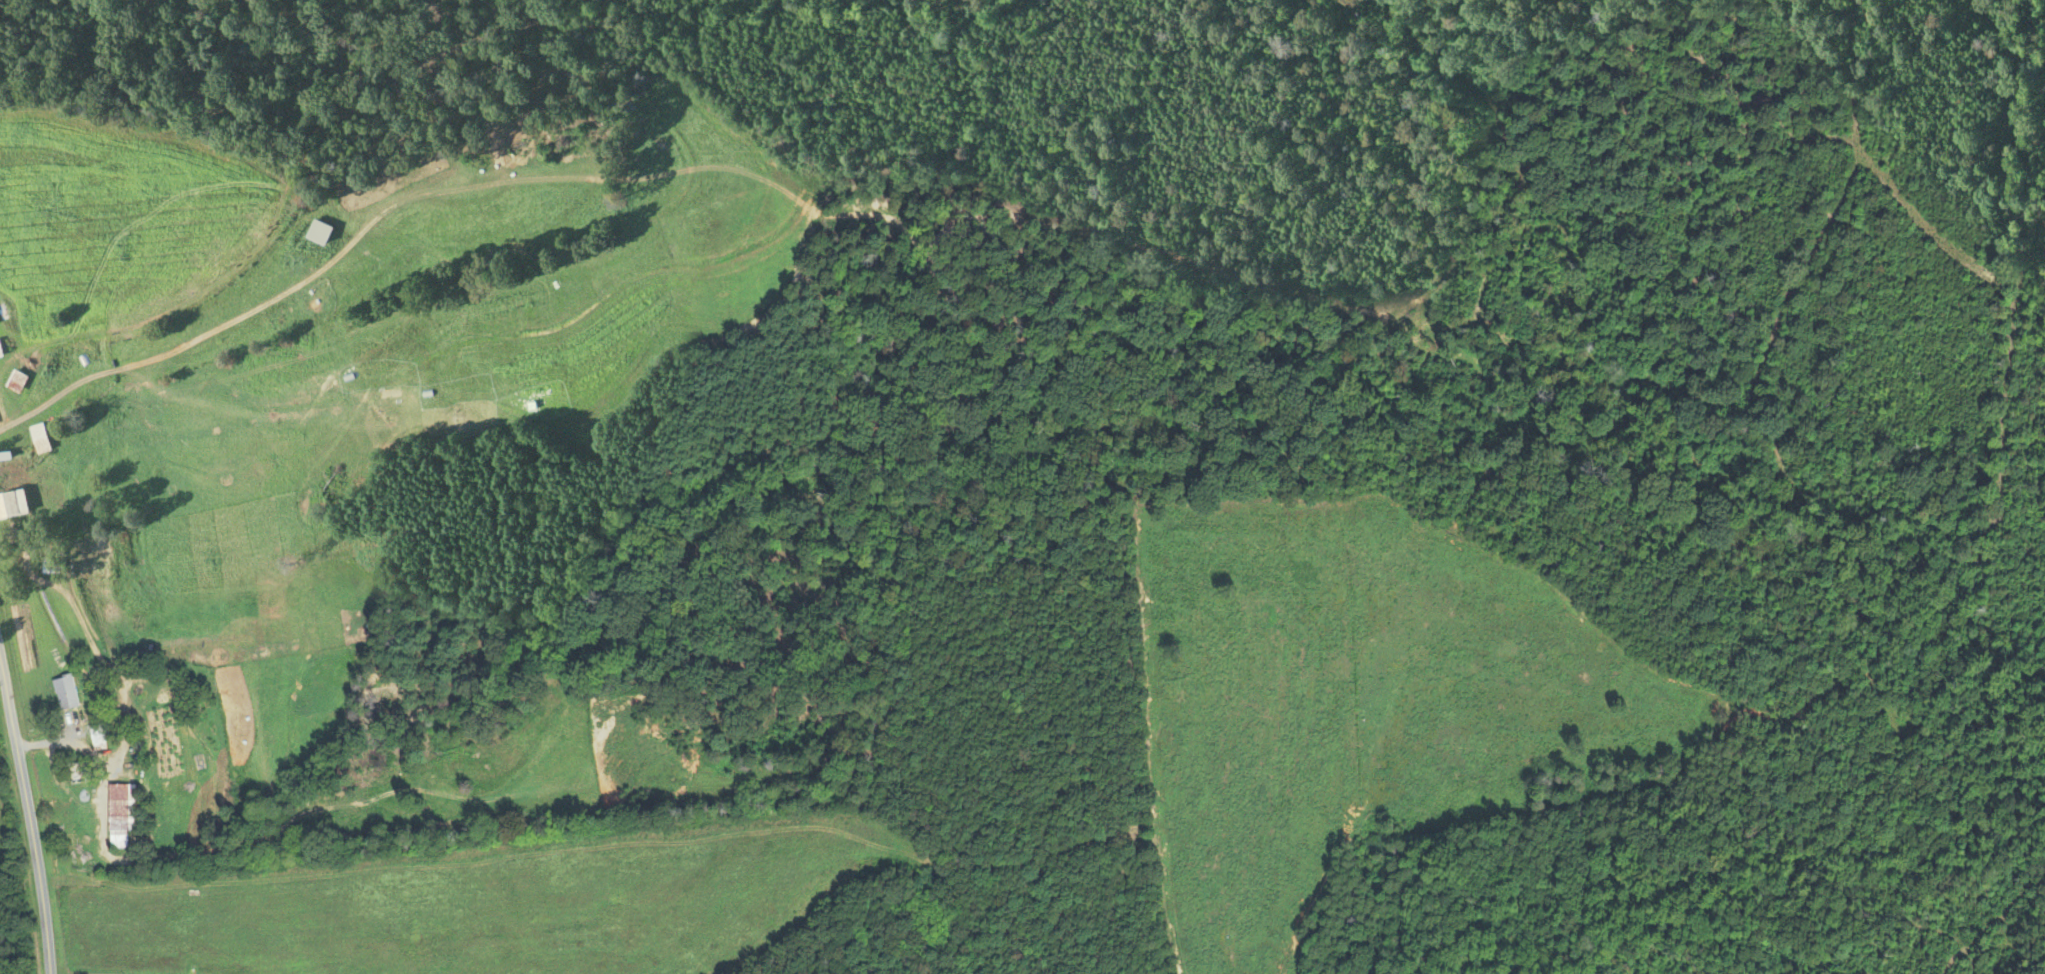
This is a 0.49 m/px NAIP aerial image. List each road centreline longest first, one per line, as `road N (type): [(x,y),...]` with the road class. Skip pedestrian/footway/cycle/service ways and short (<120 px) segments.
road 1 (residential): [(51,973),(0,656)]

